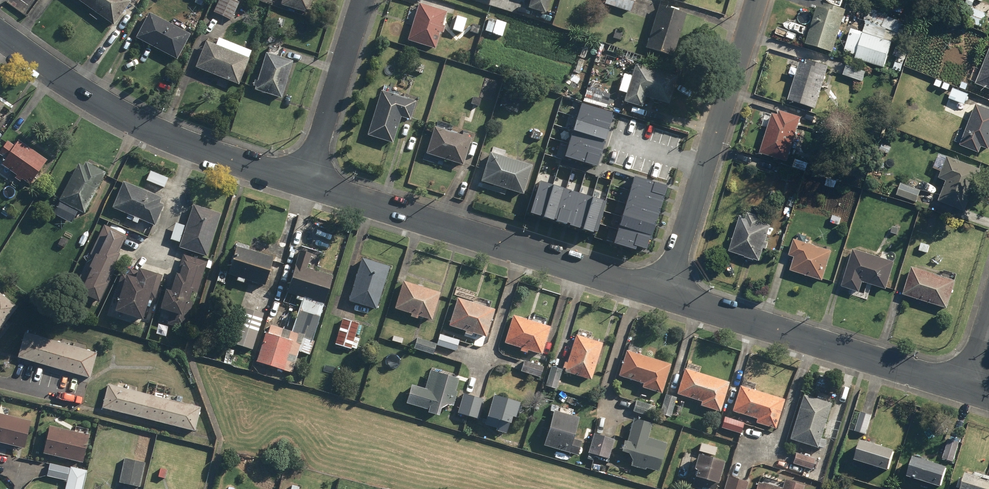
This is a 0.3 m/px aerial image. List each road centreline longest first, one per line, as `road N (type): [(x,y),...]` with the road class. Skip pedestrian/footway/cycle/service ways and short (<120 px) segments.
road 1 (residential): [(307,182),(666,295)]
road 2 (residential): [(0,35),(135,122),(307,182)]
road 3 (residential): [(666,295),(965,386)]
road 4 (residential): [(758,0),(666,295)]
road 5 (residential): [(307,182),(364,0)]

